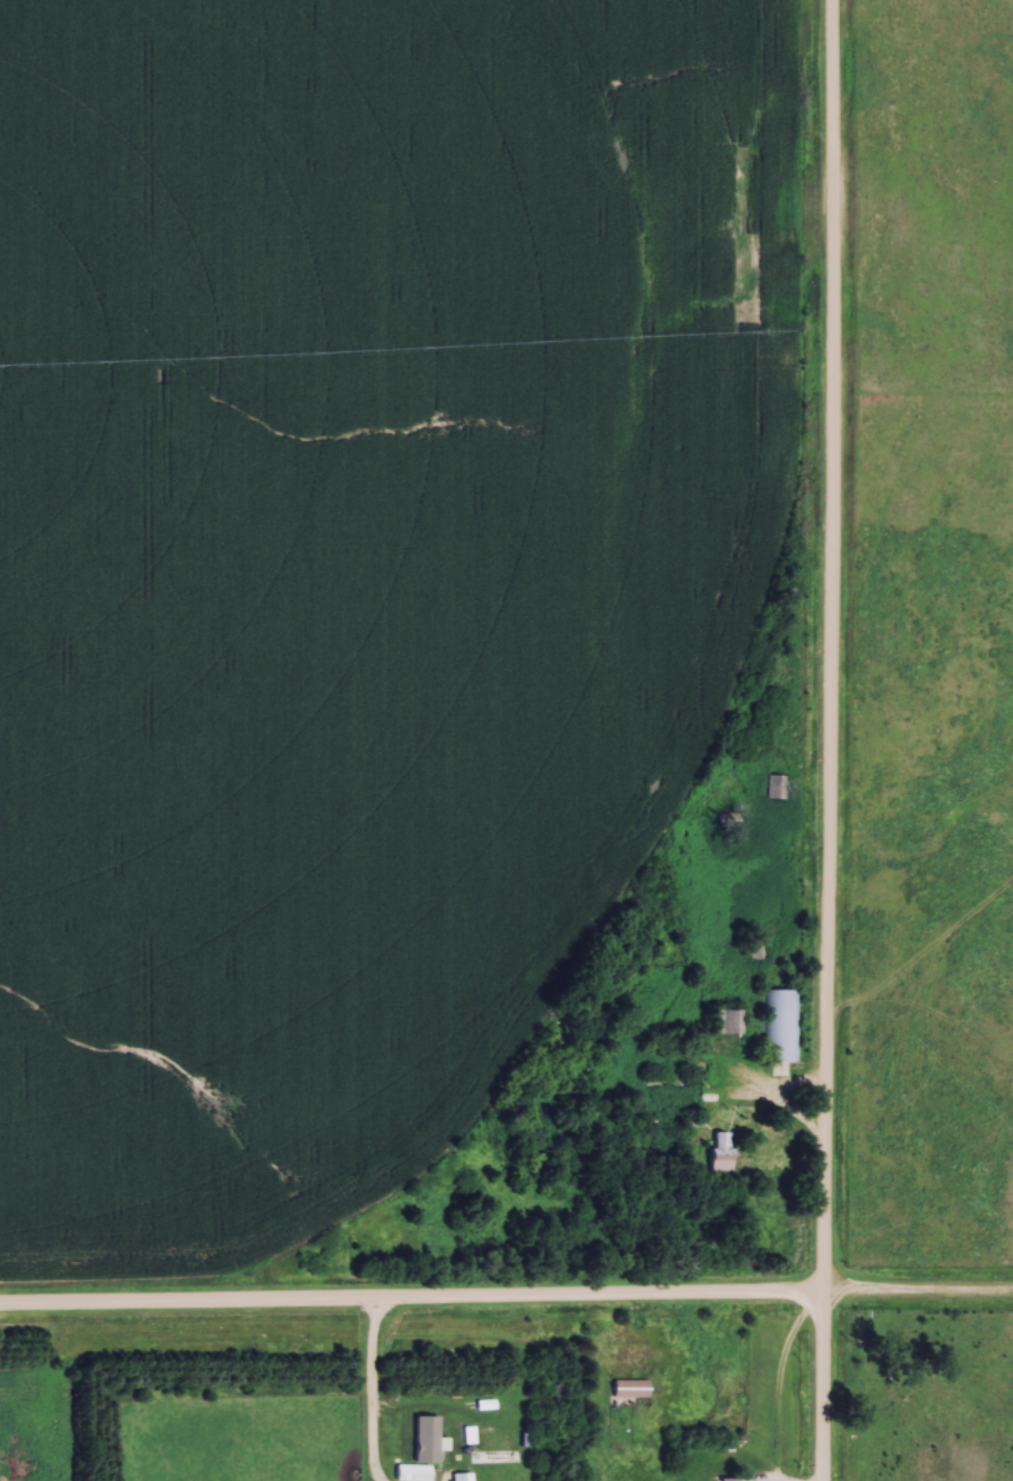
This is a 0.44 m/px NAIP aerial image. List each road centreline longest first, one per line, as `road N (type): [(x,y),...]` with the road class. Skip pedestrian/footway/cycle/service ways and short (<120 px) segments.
road 1 (residential): [(824,1480),(833,0)]
road 2 (tertiary): [(1012,1289),(0,1313)]

